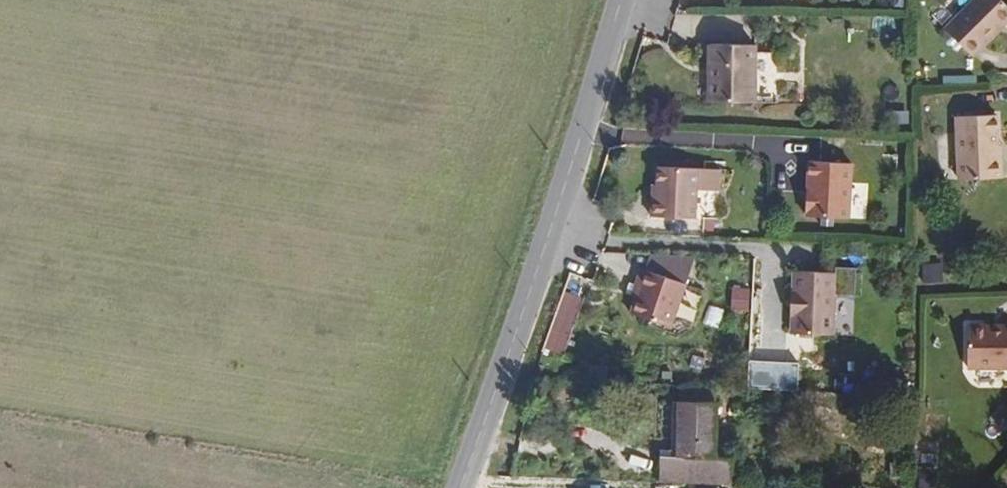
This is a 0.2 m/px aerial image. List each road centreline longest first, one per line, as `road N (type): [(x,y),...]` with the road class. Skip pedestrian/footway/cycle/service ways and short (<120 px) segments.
road 1 (secondary): [(619,0),(562,195),(460,487)]

